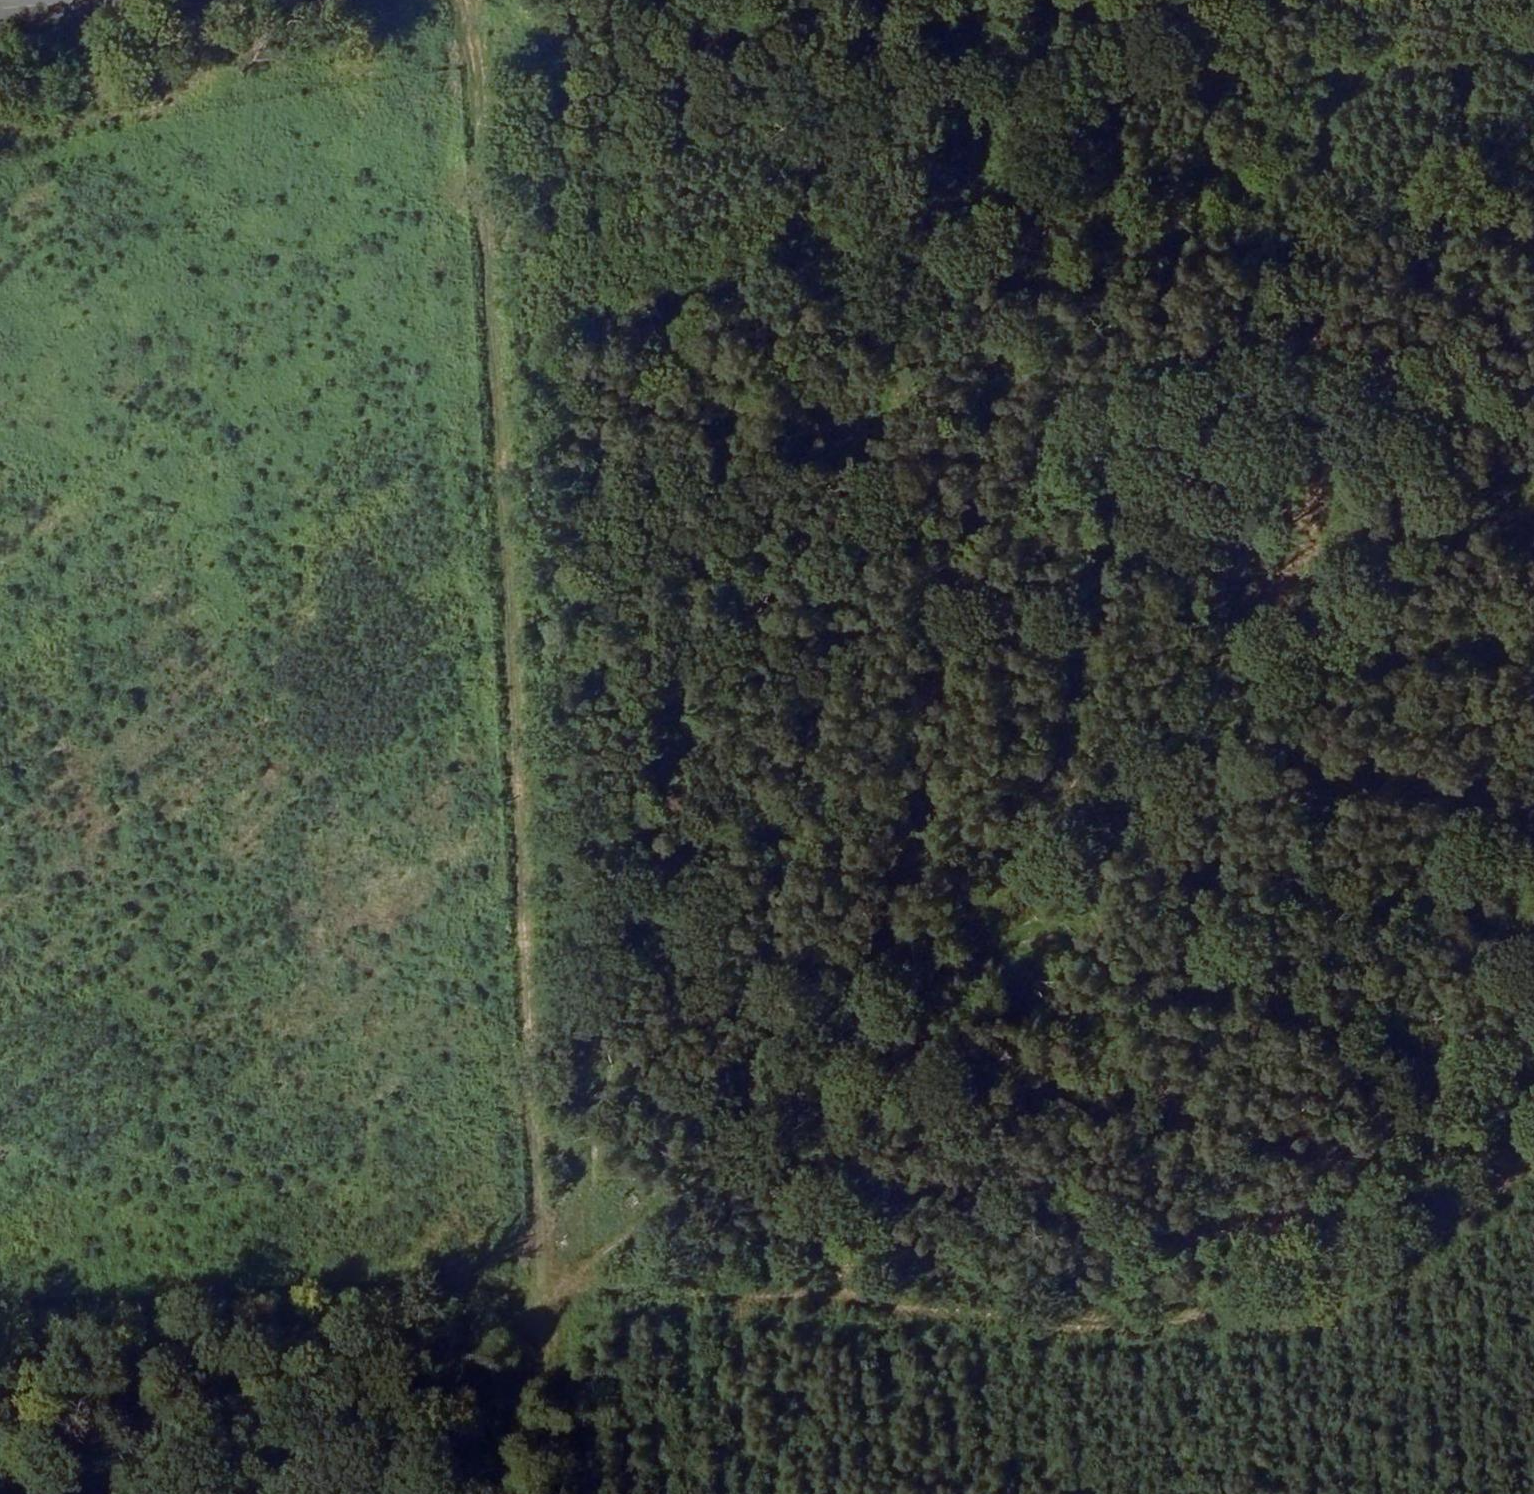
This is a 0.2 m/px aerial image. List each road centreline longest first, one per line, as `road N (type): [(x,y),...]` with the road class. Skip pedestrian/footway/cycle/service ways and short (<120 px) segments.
road 1 (track): [(568,1277),(1124,1315),(1331,1272),(1533,1140)]
road 2 (track): [(568,1277),(576,1493)]
road 3 (primary): [(0,26),(198,0)]

